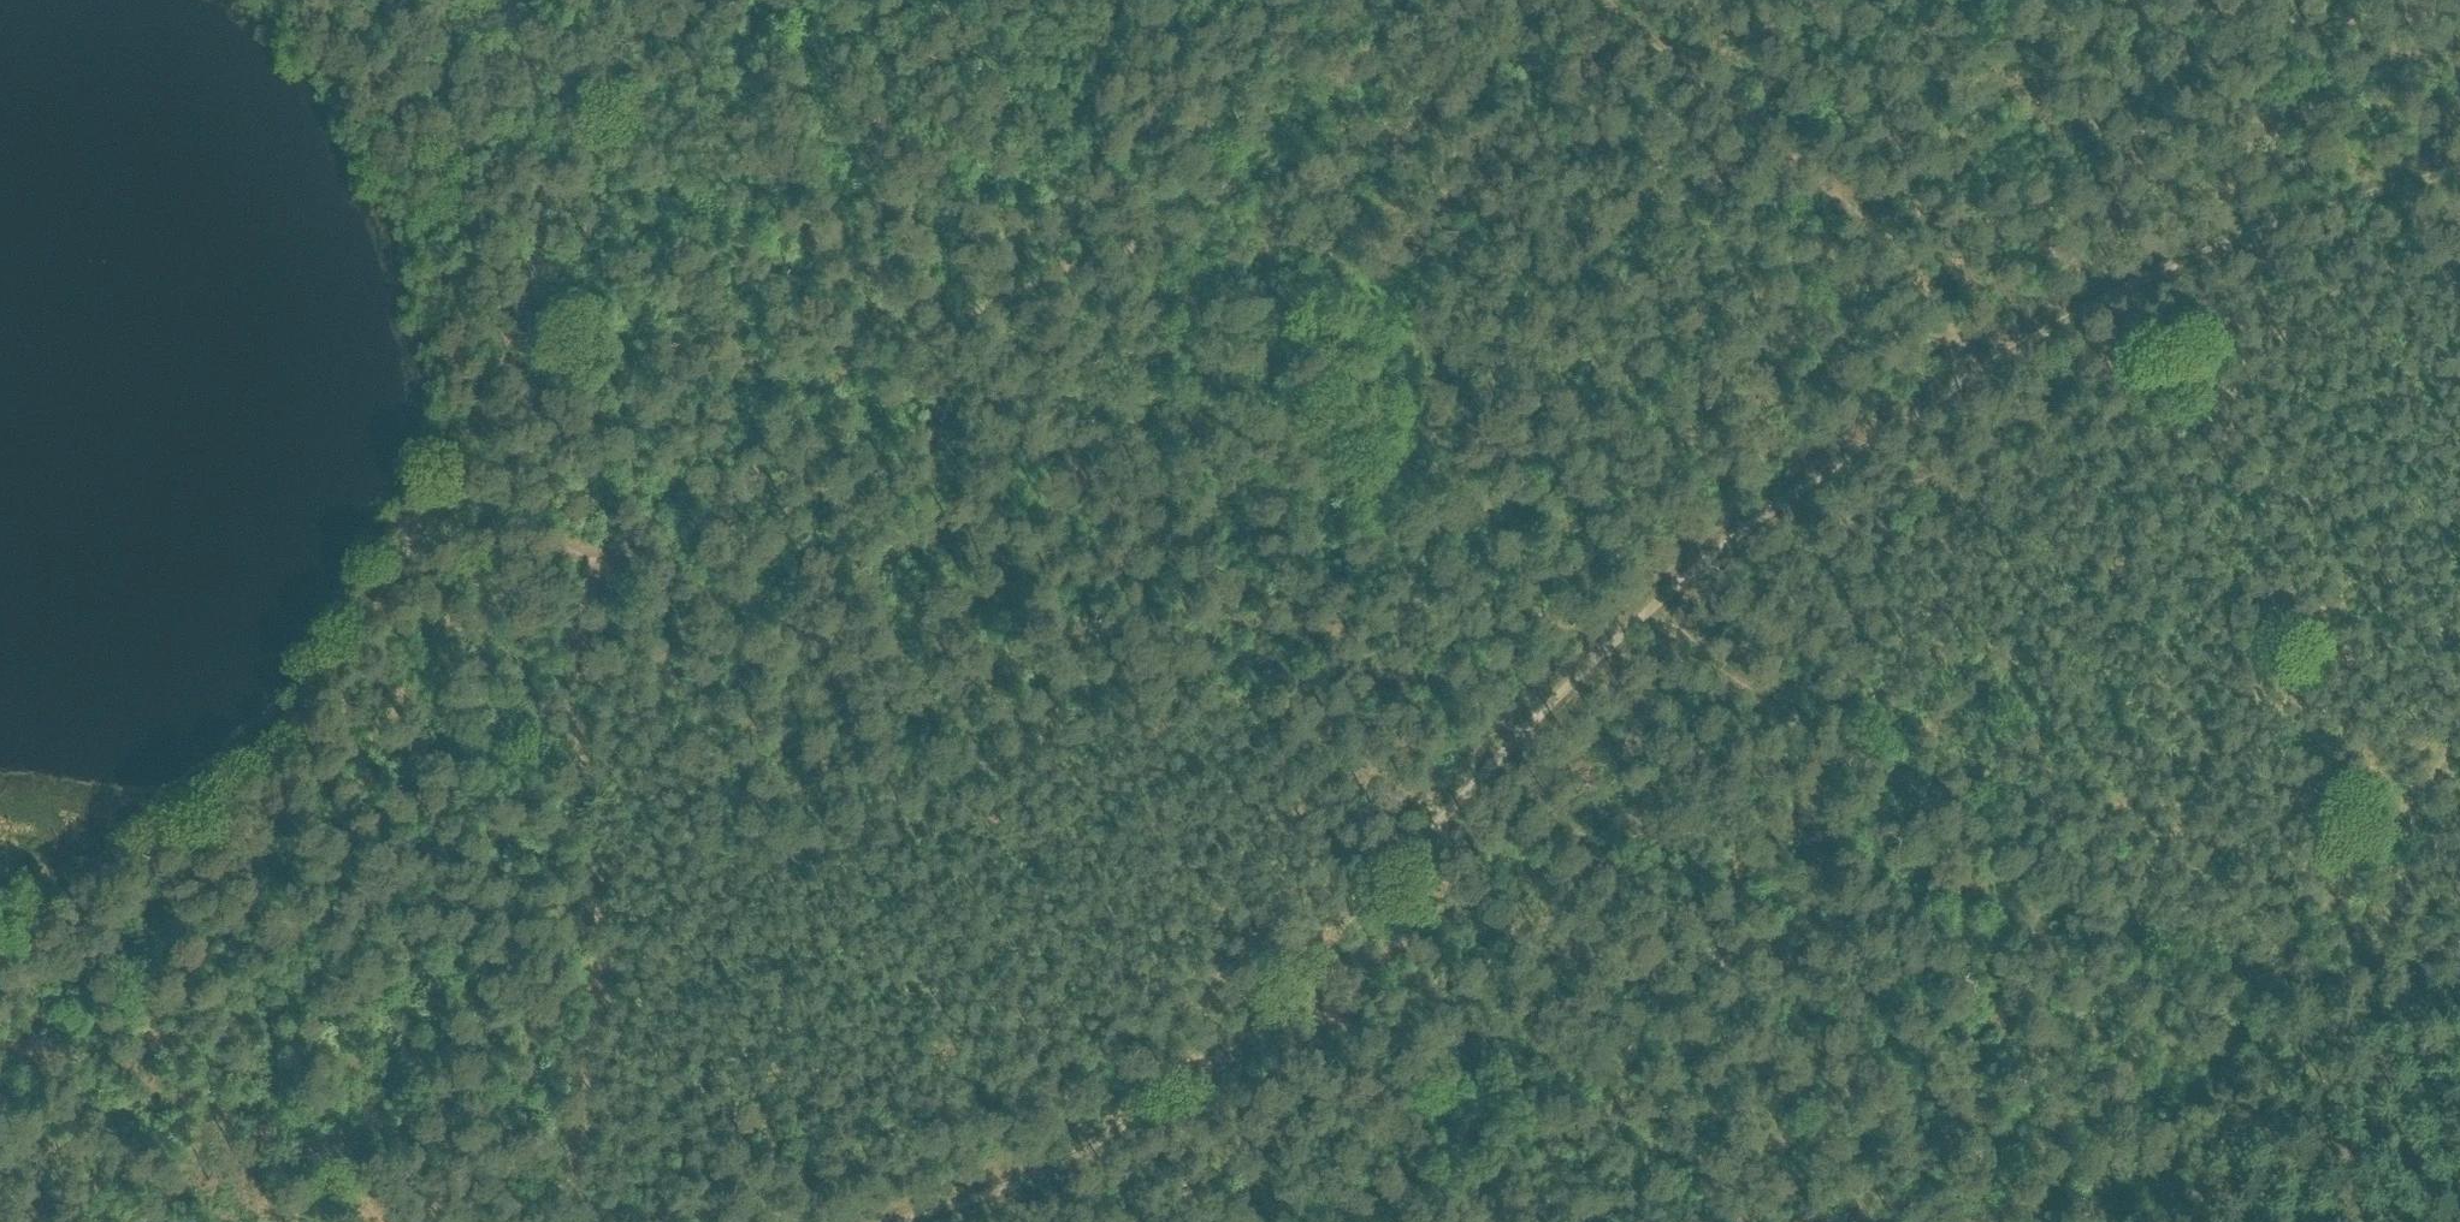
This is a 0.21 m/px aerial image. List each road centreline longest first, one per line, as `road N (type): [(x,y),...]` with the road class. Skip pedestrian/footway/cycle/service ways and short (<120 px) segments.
road 1 (track): [(2459,160),(2362,182),(2182,252),(2003,348),(1663,601),(1550,701),(1210,1058),(1048,1159),(950,1206),(891,1221)]
road 2 (track): [(2459,1020),(2290,999),(1964,824),(1814,727),(1663,601)]
road 3 (track): [(515,1221),(580,1131),(585,629),(618,544)]
road 4 (track): [(2459,757),(2227,1087),(2147,1221)]
road 5 (track): [(1594,0),(1957,304),(1962,378)]
road 6 (track): [(416,1221),(288,1148),(153,1091),(0,1046)]

